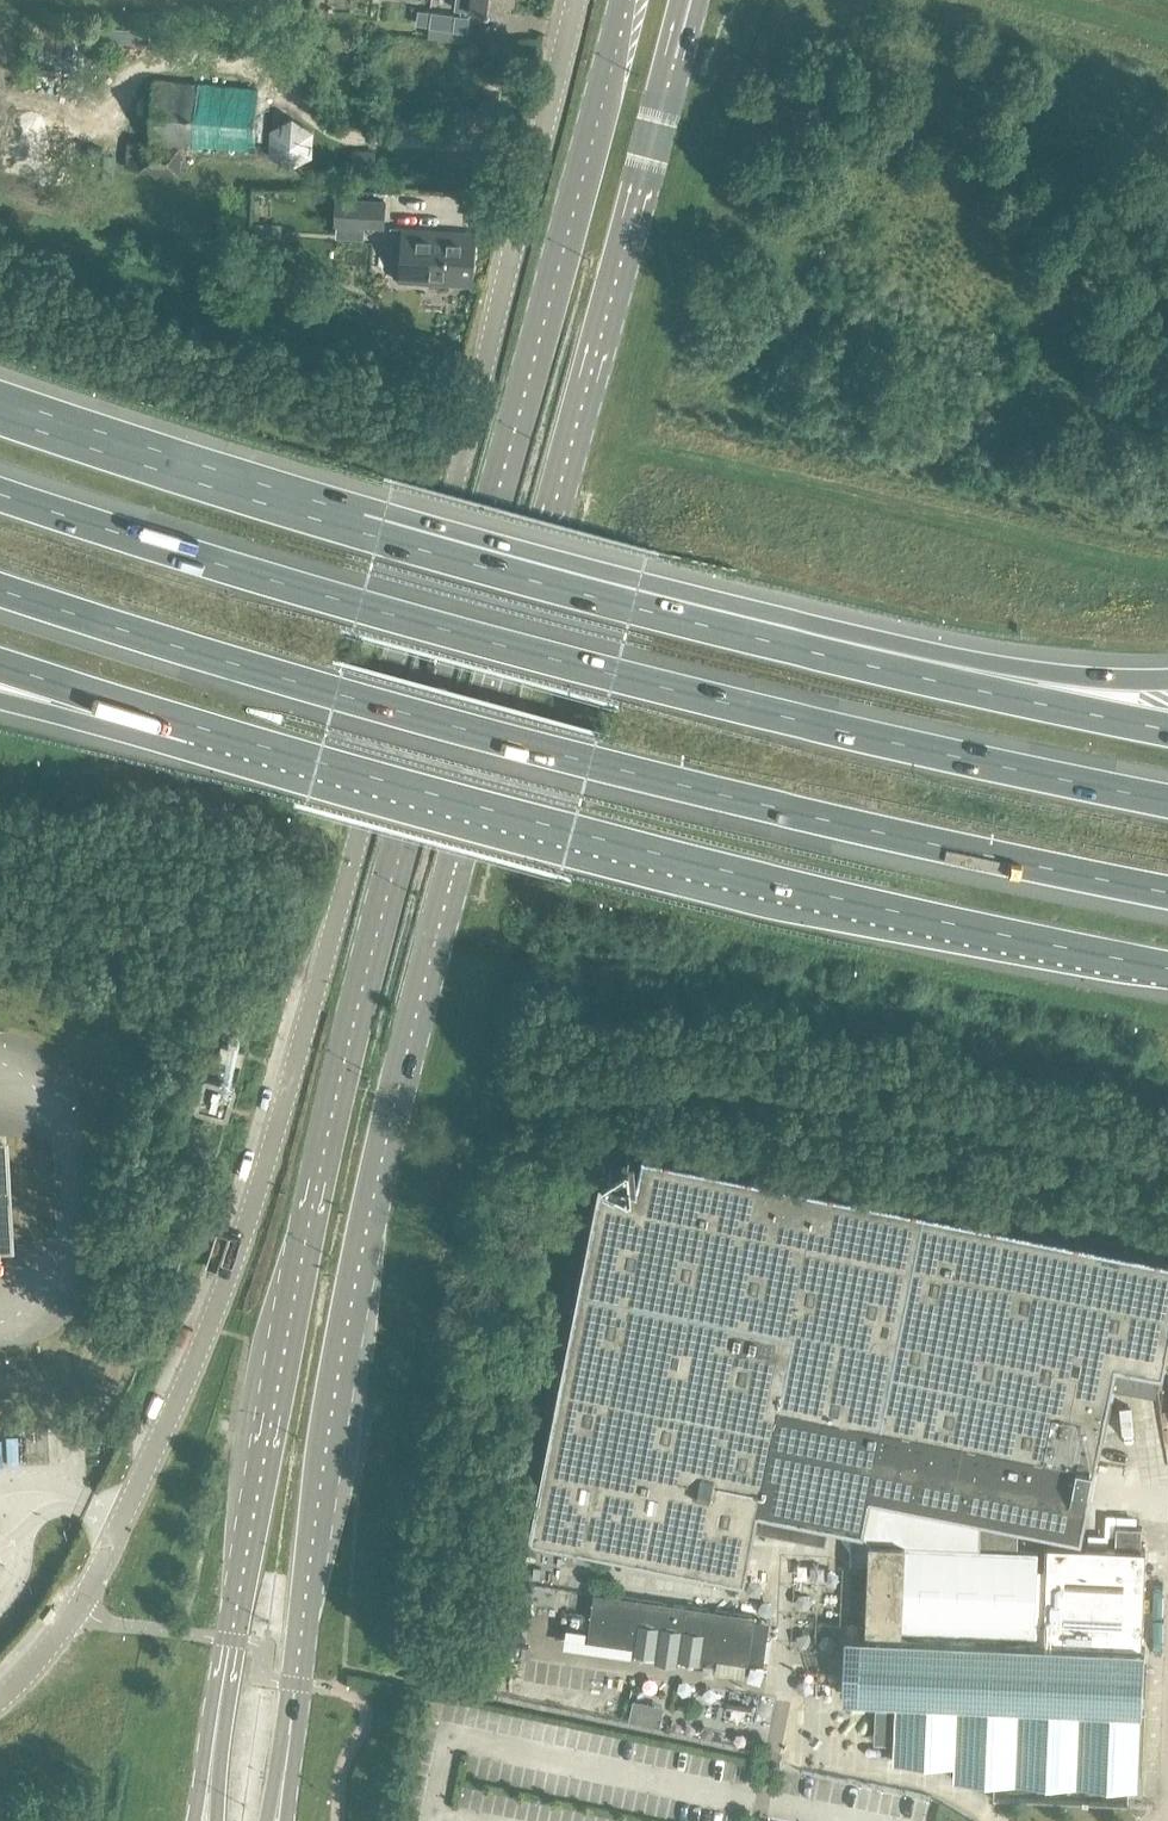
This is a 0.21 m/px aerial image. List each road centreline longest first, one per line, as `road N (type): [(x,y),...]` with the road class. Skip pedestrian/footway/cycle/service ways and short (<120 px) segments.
road 1 (primary): [(643,0),(574,171),(357,970),(259,1433),(202,1768)]
road 2 (primary): [(274,1782),(324,1395),(377,1136),(670,44)]
road 3 (residential): [(79,1608),(181,1395),(252,1215),(453,495),(575,0)]
road 4 (motorway): [(1167,800),(615,672),(0,495)]
road 5 (motorway): [(0,589),(591,760),(1167,892)]
road 6 (motorway): [(171,720),(784,883),(1167,966)]
road 7 (motorway): [(986,688),(381,535),(0,413)]
road 8 (motorway): [(1167,726),(986,688)]
road 9 (motorway): [(1167,678),(986,688)]
road 10 (motorway): [(0,666),(171,720)]
road 11 (motorway): [(0,692),(171,720)]

